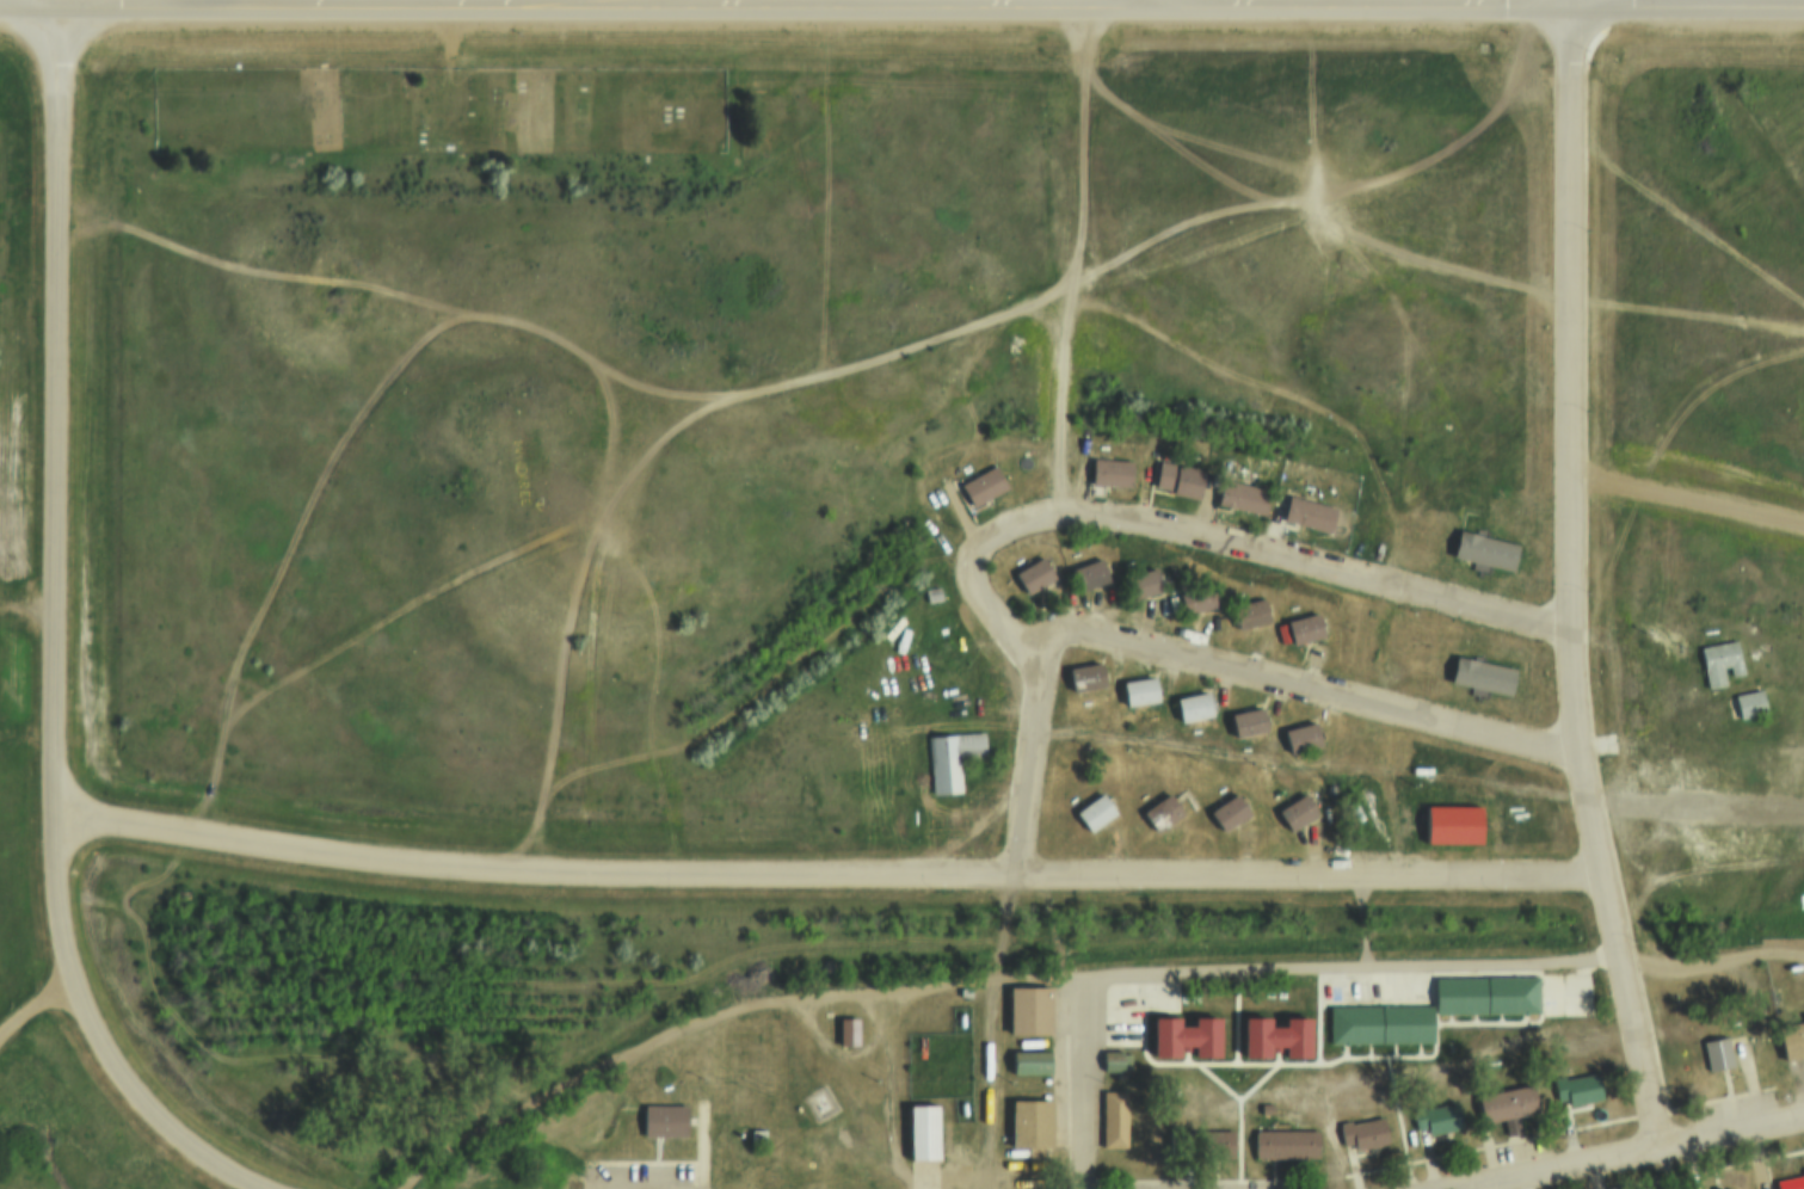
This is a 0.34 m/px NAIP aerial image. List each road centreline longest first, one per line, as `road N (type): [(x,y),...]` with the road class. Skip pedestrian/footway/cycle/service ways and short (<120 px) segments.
road 1 (tertiary): [(70,6),(1803,5)]
road 2 (residential): [(1600,882),(504,873),(146,834),(59,807)]
road 3 (track): [(1125,4),(1088,154),(1094,239),(1082,301),(901,366),(733,396),(669,439),(620,518),(589,540),(306,649),(230,691),(150,764),(59,807)]
road 4 (residential): [(1660,1135),(1576,753),(1568,628),(1577,70),(1568,0)]
road 5 (residential): [(1021,876),(1038,657),(1008,637),(979,603),(972,566),(989,544),(1018,528),(1055,515),(1208,537),(1508,622),(1568,628)]
road 6 (track): [(1568,4),(1541,45),(1510,135),(1488,166),(1082,301),(1055,515)]
road 7 (residential): [(59,807),(55,113),(70,6)]
road 8 (residential): [(1038,657),(1064,635),(1096,634),(1537,752),(1576,753)]
road 9 (residential): [(59,807),(66,980),(99,1058),(161,1132),(211,1173),(245,1188)]
road 10 (residential): [(1428,1188),(1803,1107)]

